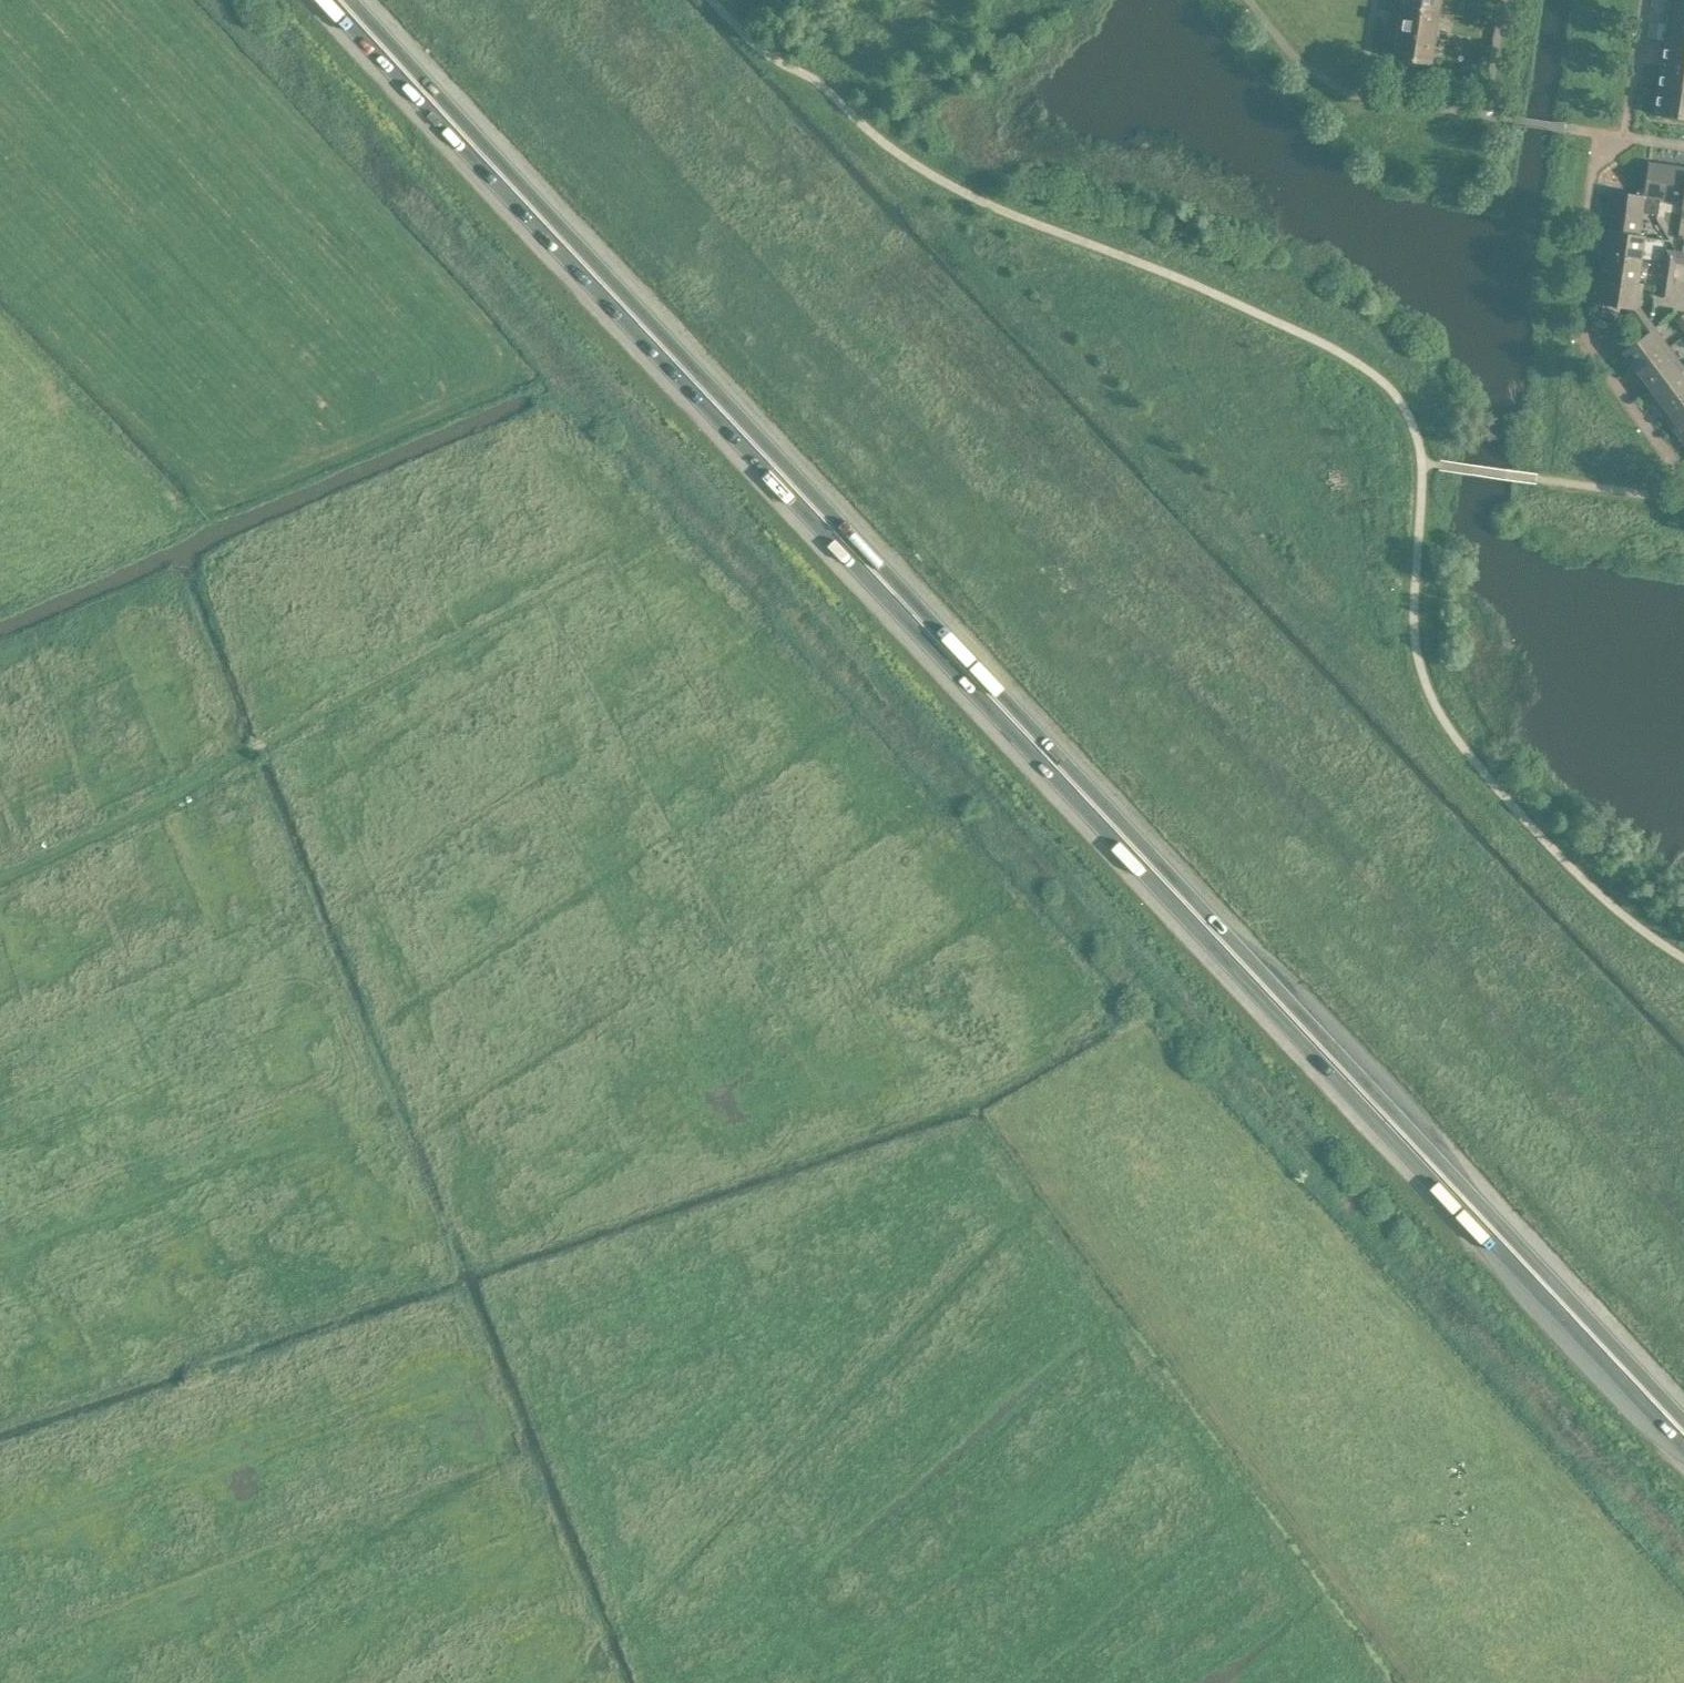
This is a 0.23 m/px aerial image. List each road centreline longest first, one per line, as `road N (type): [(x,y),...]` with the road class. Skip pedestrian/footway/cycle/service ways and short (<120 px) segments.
road 1 (trunk): [(331,0),(1683,1447)]
road 2 (trunk): [(1683,1422),(356,0)]

